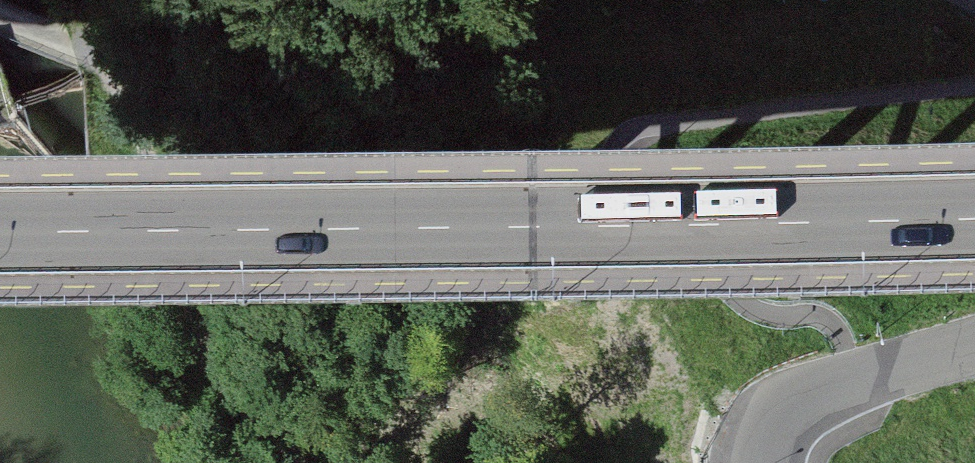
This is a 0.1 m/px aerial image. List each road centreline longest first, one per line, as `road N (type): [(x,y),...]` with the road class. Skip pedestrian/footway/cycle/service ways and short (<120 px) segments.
road 1 (primary): [(974,217),(0,231)]
road 2 (track): [(0,11),(73,41),(133,125),(231,401),(262,462)]
road 3 (residential): [(754,462),(772,409),(974,345)]

